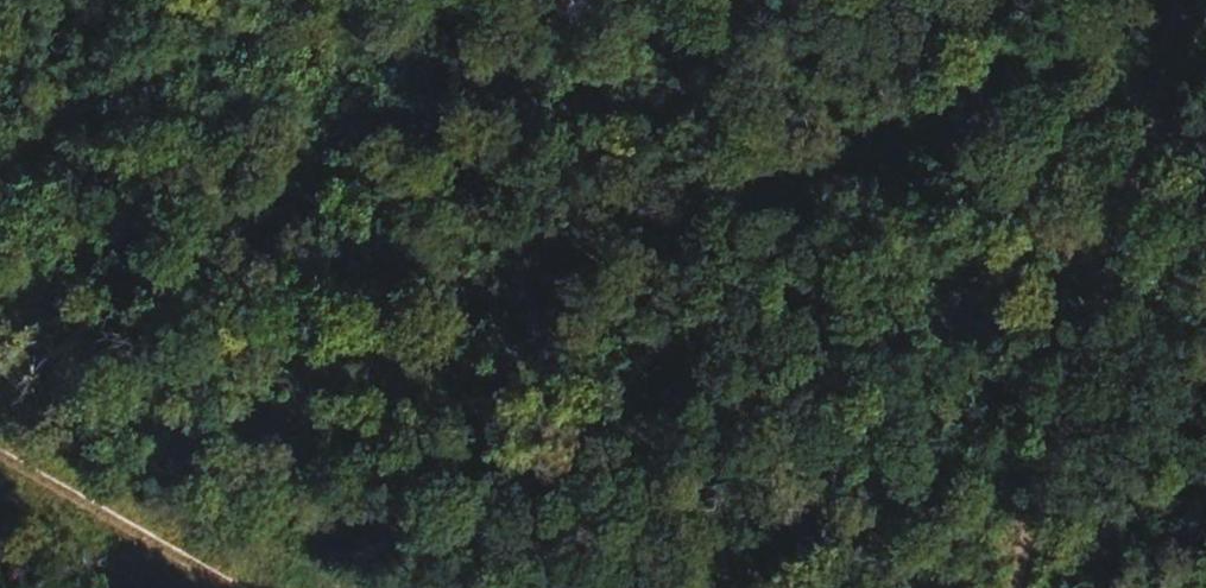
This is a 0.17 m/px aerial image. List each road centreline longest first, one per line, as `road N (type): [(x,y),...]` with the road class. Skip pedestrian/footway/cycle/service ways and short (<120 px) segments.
road 1 (track): [(1007,587),(1163,0)]
road 2 (track): [(0,452),(228,587)]

